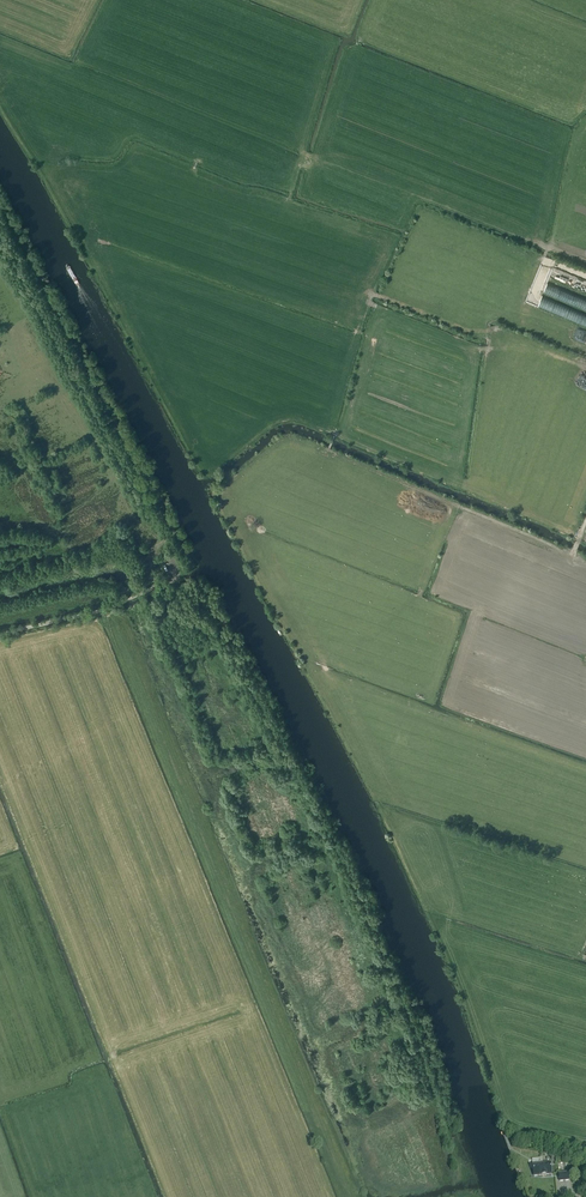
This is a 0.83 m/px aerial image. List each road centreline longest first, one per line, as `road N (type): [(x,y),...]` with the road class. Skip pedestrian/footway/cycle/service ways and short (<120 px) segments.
road 1 (track): [(0,635),(101,610),(171,581),(168,561)]

